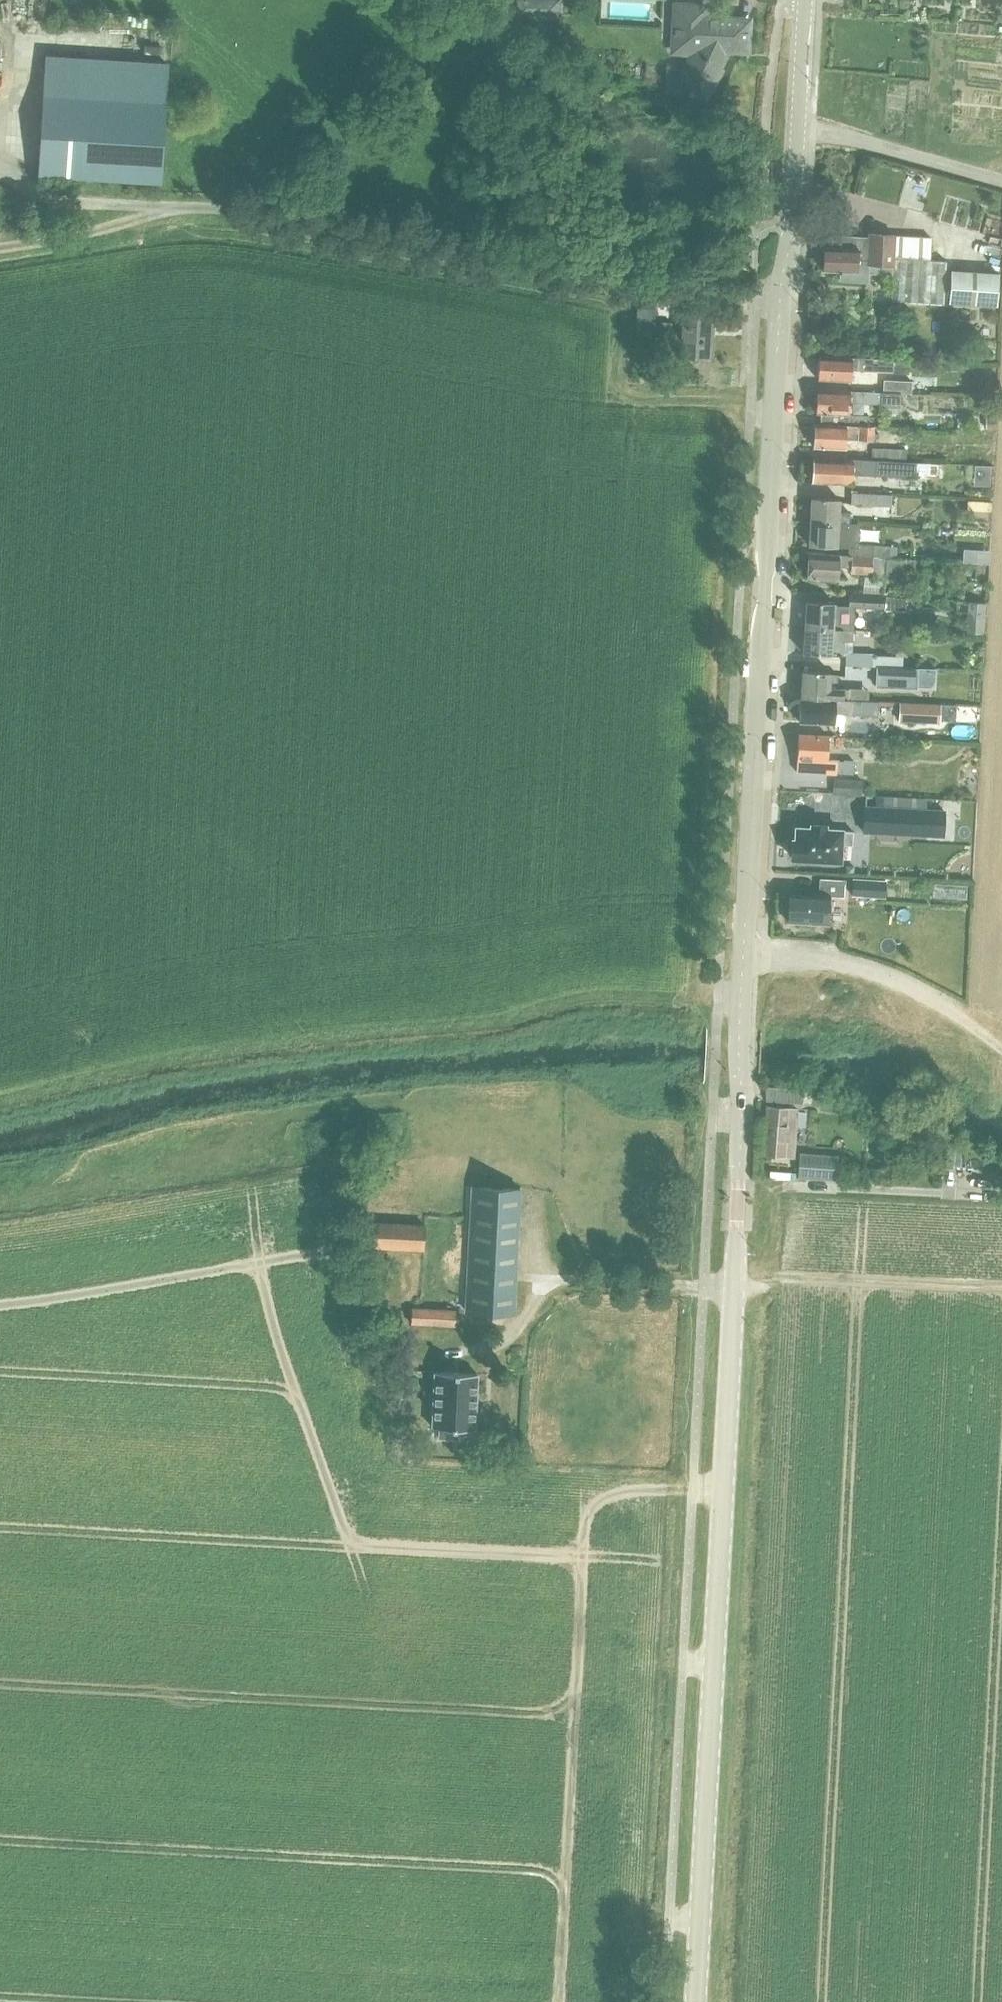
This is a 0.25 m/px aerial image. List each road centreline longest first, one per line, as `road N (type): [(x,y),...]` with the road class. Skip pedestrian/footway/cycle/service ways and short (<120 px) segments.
road 1 (secondary): [(696,2001),(738,1202),(738,1033),(805,0)]
road 2 (track): [(720,957),(827,957),(894,976),(1001,1046)]

